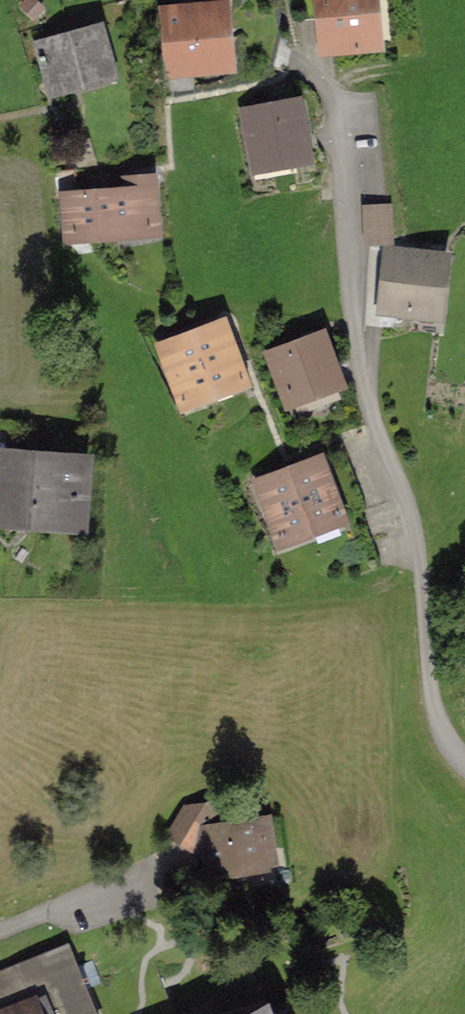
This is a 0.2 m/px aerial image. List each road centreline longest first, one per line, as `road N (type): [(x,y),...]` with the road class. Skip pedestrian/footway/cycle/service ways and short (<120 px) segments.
road 1 (residential): [(464,764),(439,726),(414,536),(361,380),(339,110)]

